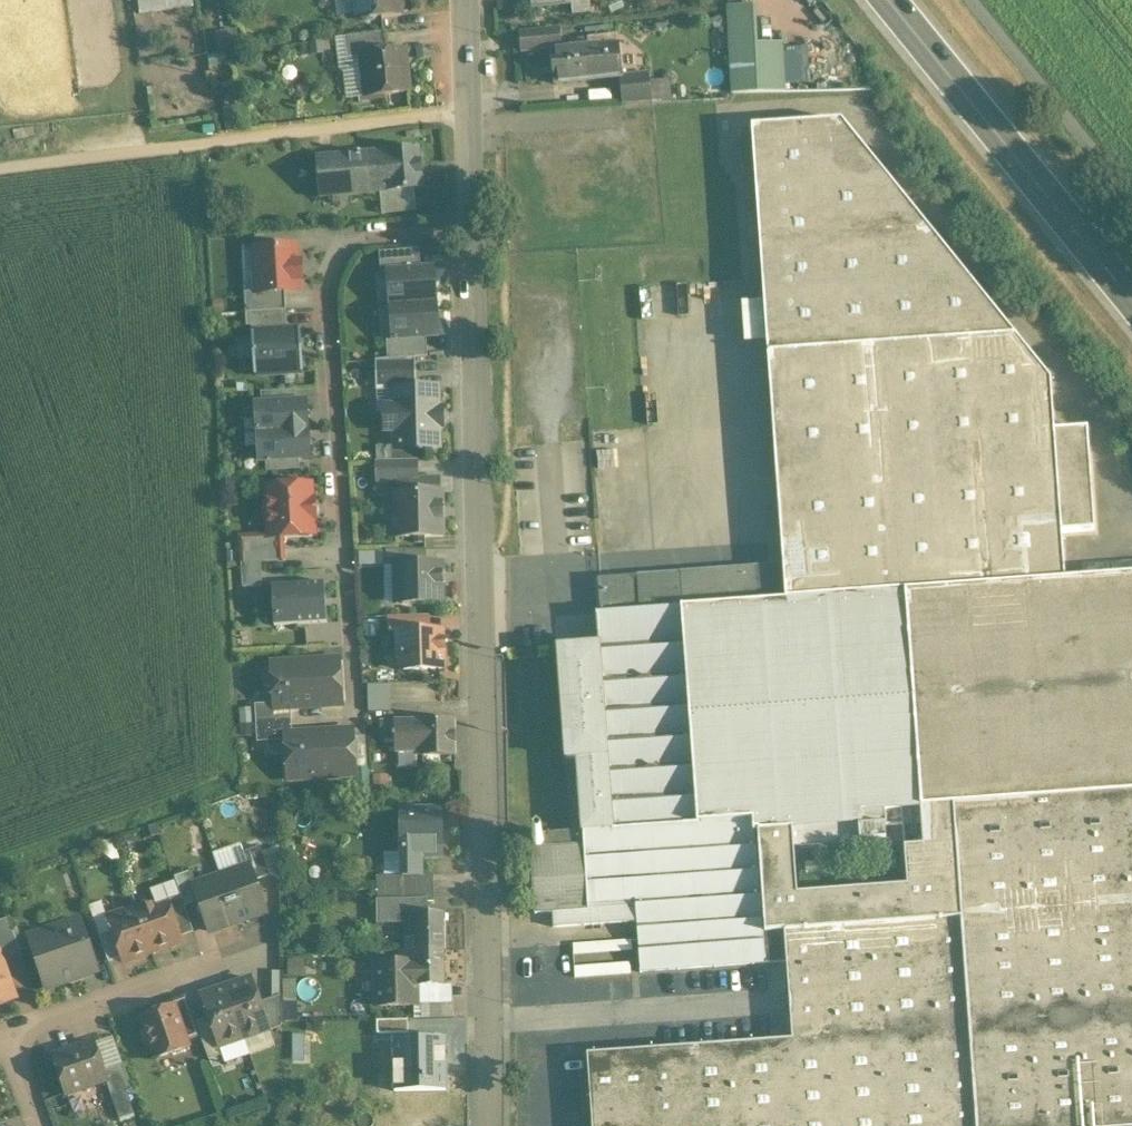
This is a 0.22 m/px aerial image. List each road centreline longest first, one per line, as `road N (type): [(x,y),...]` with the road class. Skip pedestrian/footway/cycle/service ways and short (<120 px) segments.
road 1 (secondary): [(490,1125),(471,223)]
road 2 (residential): [(471,223),(354,241),(335,262),(326,311),(356,710)]
road 3 (track): [(468,111),(103,151),(0,171)]
road 4 (secondary): [(889,0),(1131,302)]
road 5 (residential): [(39,1125),(12,1047),(36,1022),(225,959)]
road 6 (track): [(1131,201),(971,0)]
road 7 (secondary): [(471,223),(466,0)]

